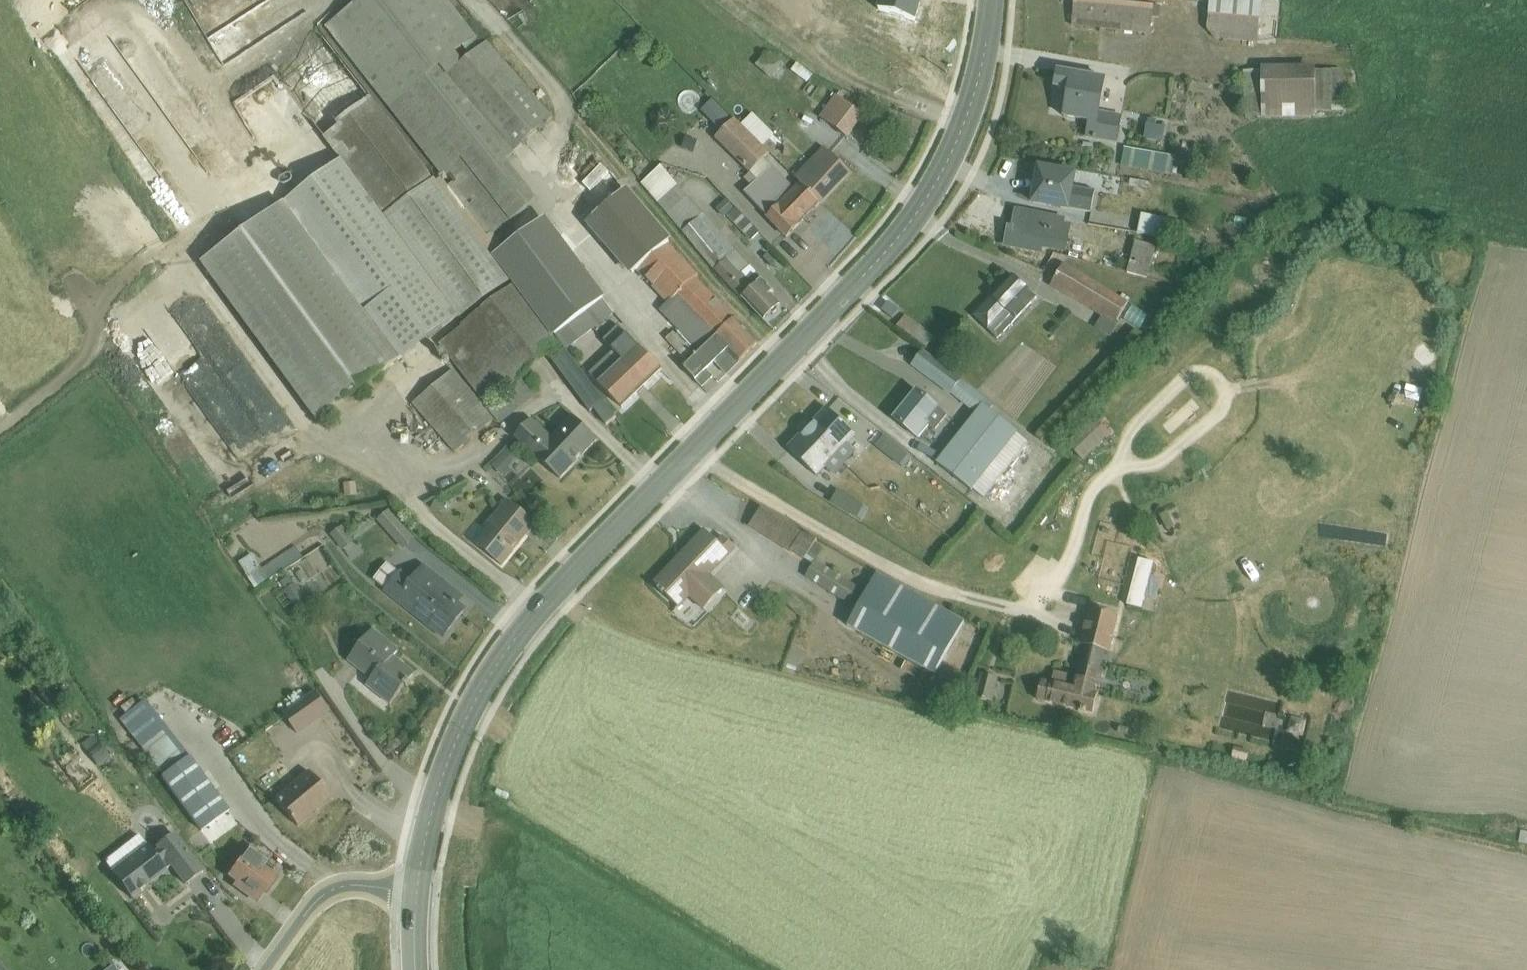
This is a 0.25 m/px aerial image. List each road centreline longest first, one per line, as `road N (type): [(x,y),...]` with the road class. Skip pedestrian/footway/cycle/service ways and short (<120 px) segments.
road 1 (tertiary): [(988,0),(970,95),(919,205),(543,602),(490,670),(427,809),(411,896)]
road 2 (tertiary): [(268,969),(318,901),(339,887),(411,896)]

